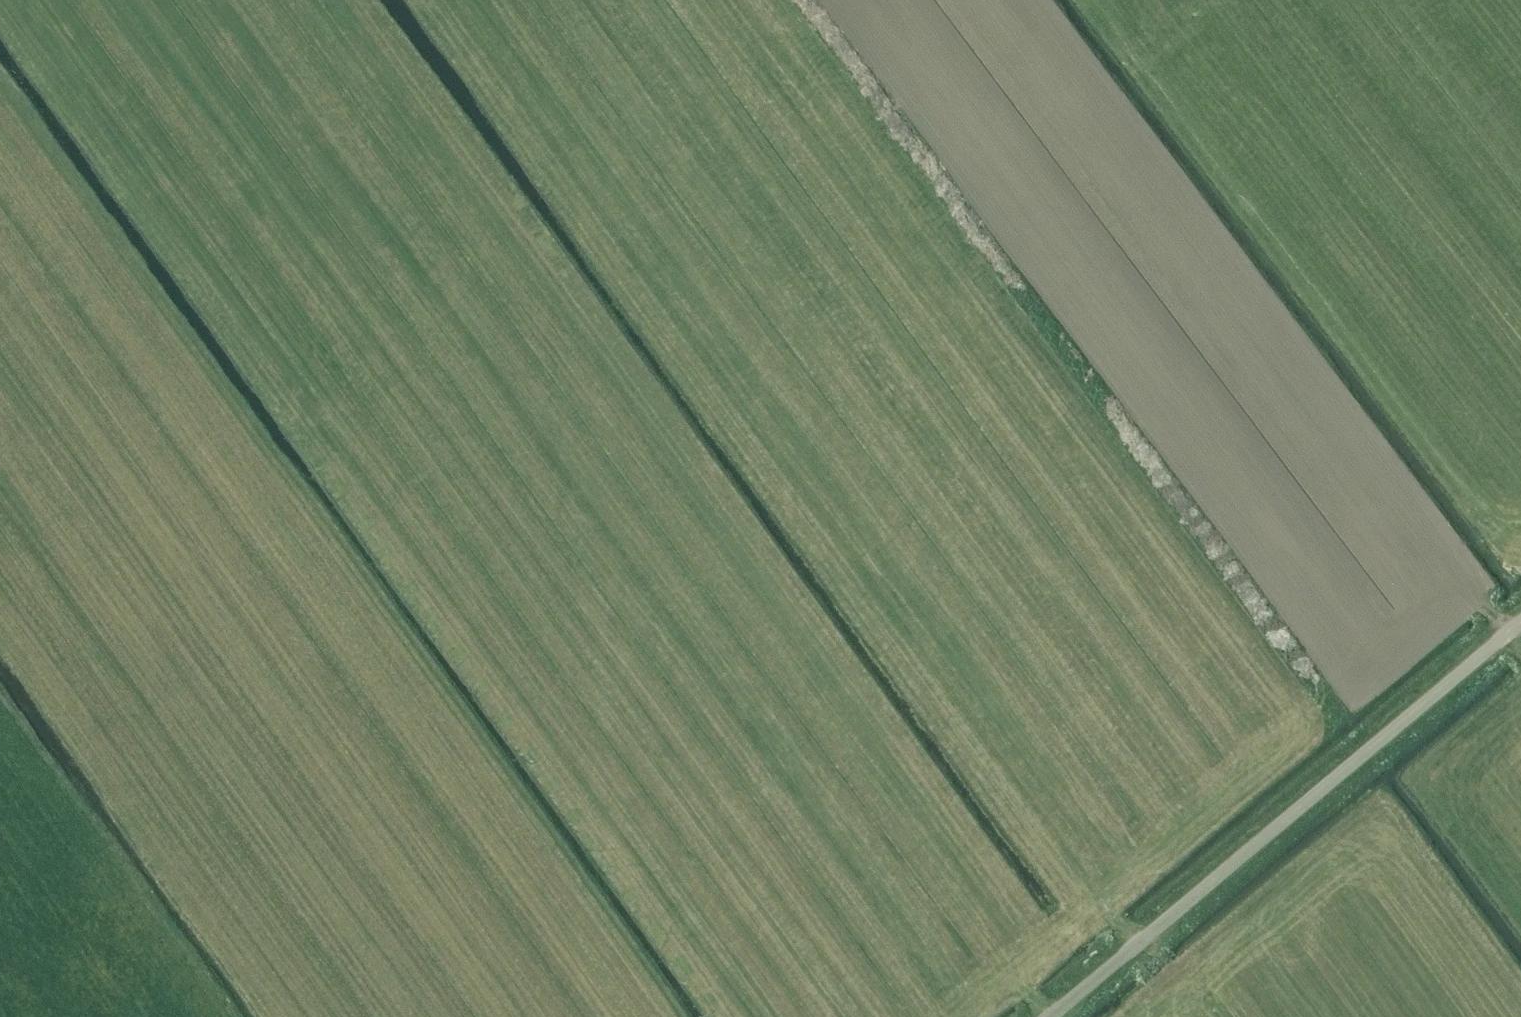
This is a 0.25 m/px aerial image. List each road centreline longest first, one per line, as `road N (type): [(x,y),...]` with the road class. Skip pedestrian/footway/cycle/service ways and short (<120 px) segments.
road 1 (unclassified): [(1051,1016),(1520,612)]

